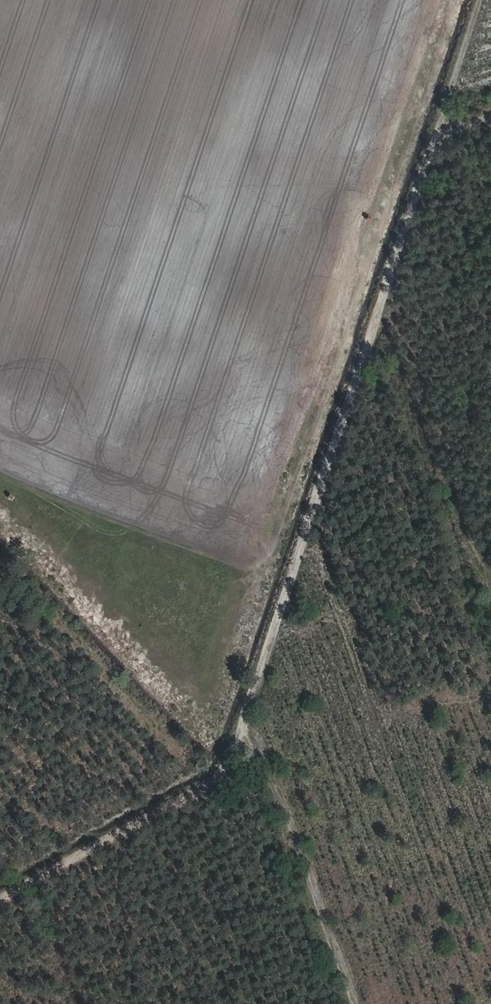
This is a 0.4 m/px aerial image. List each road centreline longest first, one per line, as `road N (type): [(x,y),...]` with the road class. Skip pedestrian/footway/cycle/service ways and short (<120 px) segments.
road 1 (track): [(474,0),(253,735),(354,1003)]
road 2 (track): [(0,469),(241,567),(264,560),(415,126)]
road 3 (track): [(253,735),(221,780),(0,905)]

